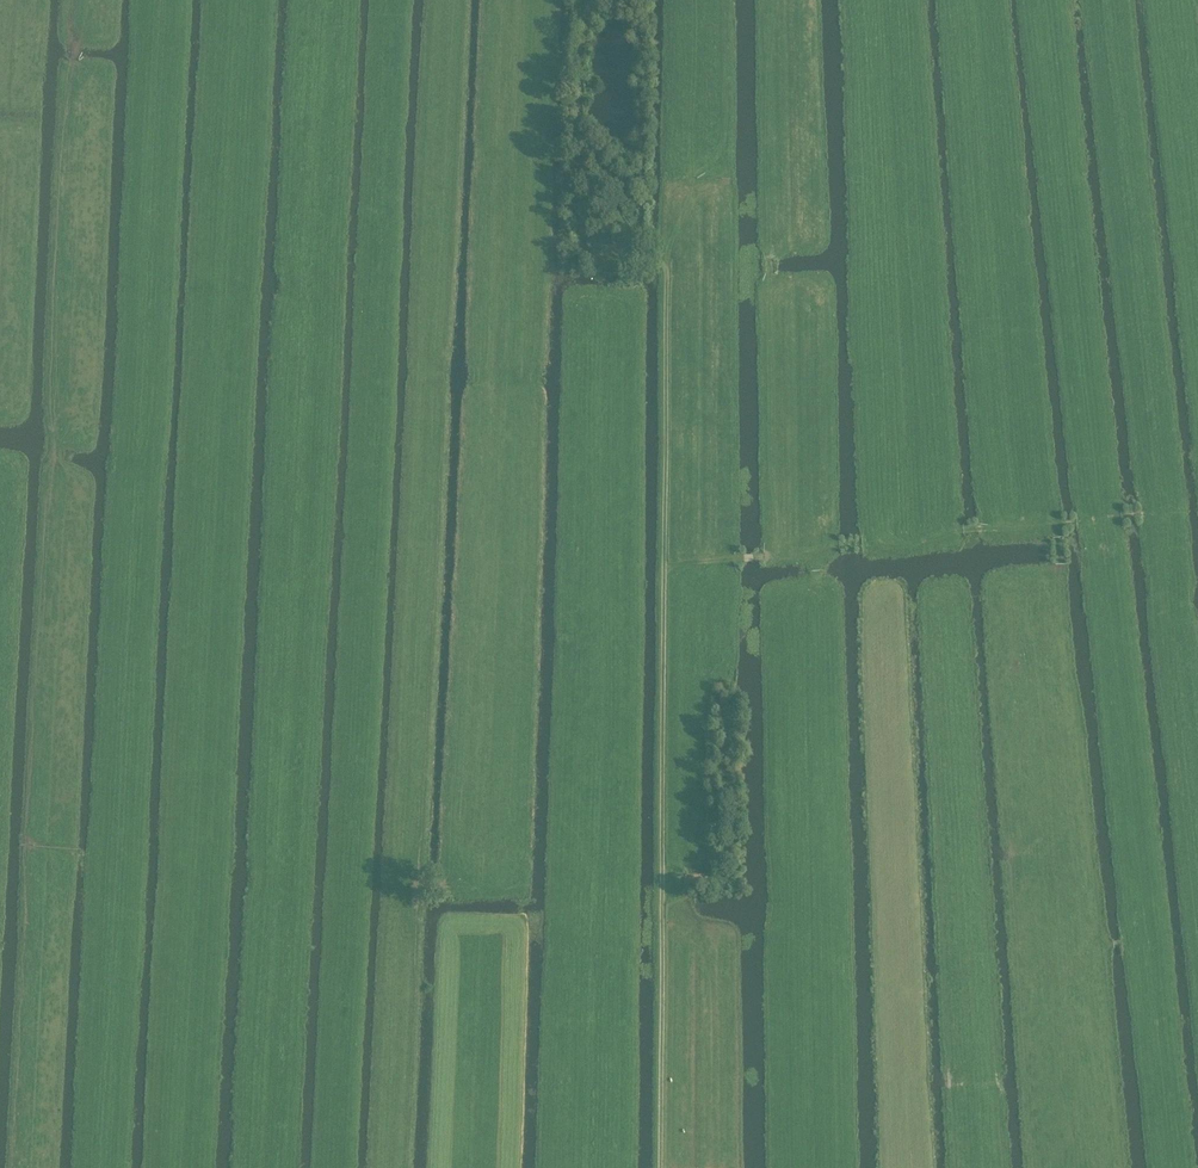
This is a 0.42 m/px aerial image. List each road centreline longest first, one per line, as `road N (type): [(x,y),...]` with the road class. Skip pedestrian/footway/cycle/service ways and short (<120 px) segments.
road 1 (track): [(657,1167),(662,274)]

